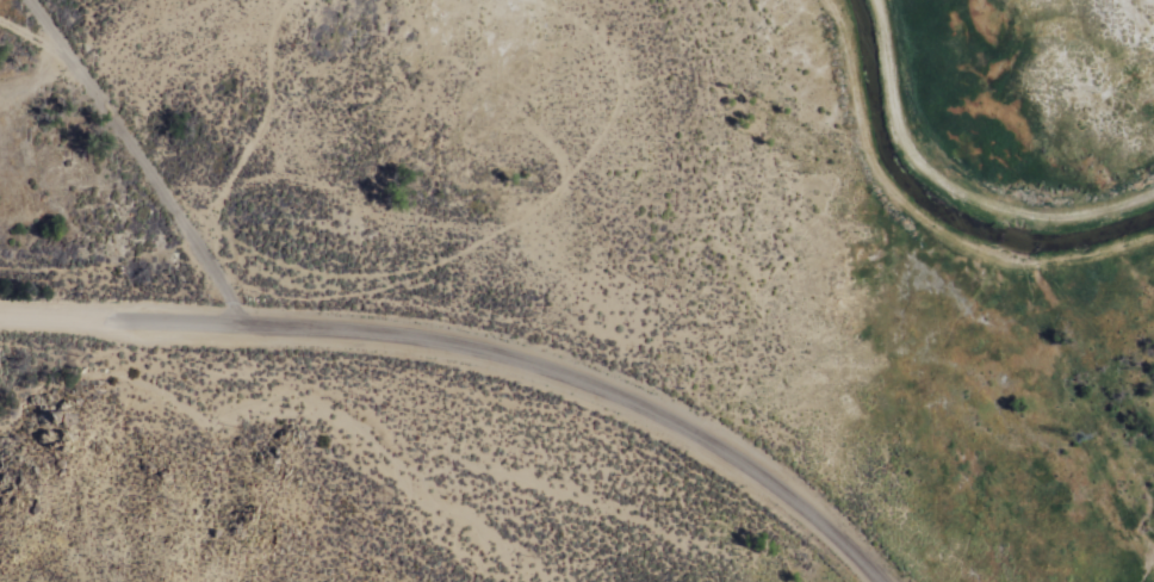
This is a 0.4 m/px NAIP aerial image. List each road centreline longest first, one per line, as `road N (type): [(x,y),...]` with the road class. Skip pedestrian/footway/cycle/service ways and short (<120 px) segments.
road 1 (residential): [(250,329),(385,330),(458,342),(643,407),(758,473),(872,581)]
road 2 (track): [(823,0),(838,33),(848,119),(867,171),(932,234),(994,258),(1037,262),(1153,238)]
road 3 (track): [(1153,189),(1098,209),(1048,213),(961,197),(933,179),(902,141),(869,0)]
road 4 (residential): [(0,316),(250,329)]

